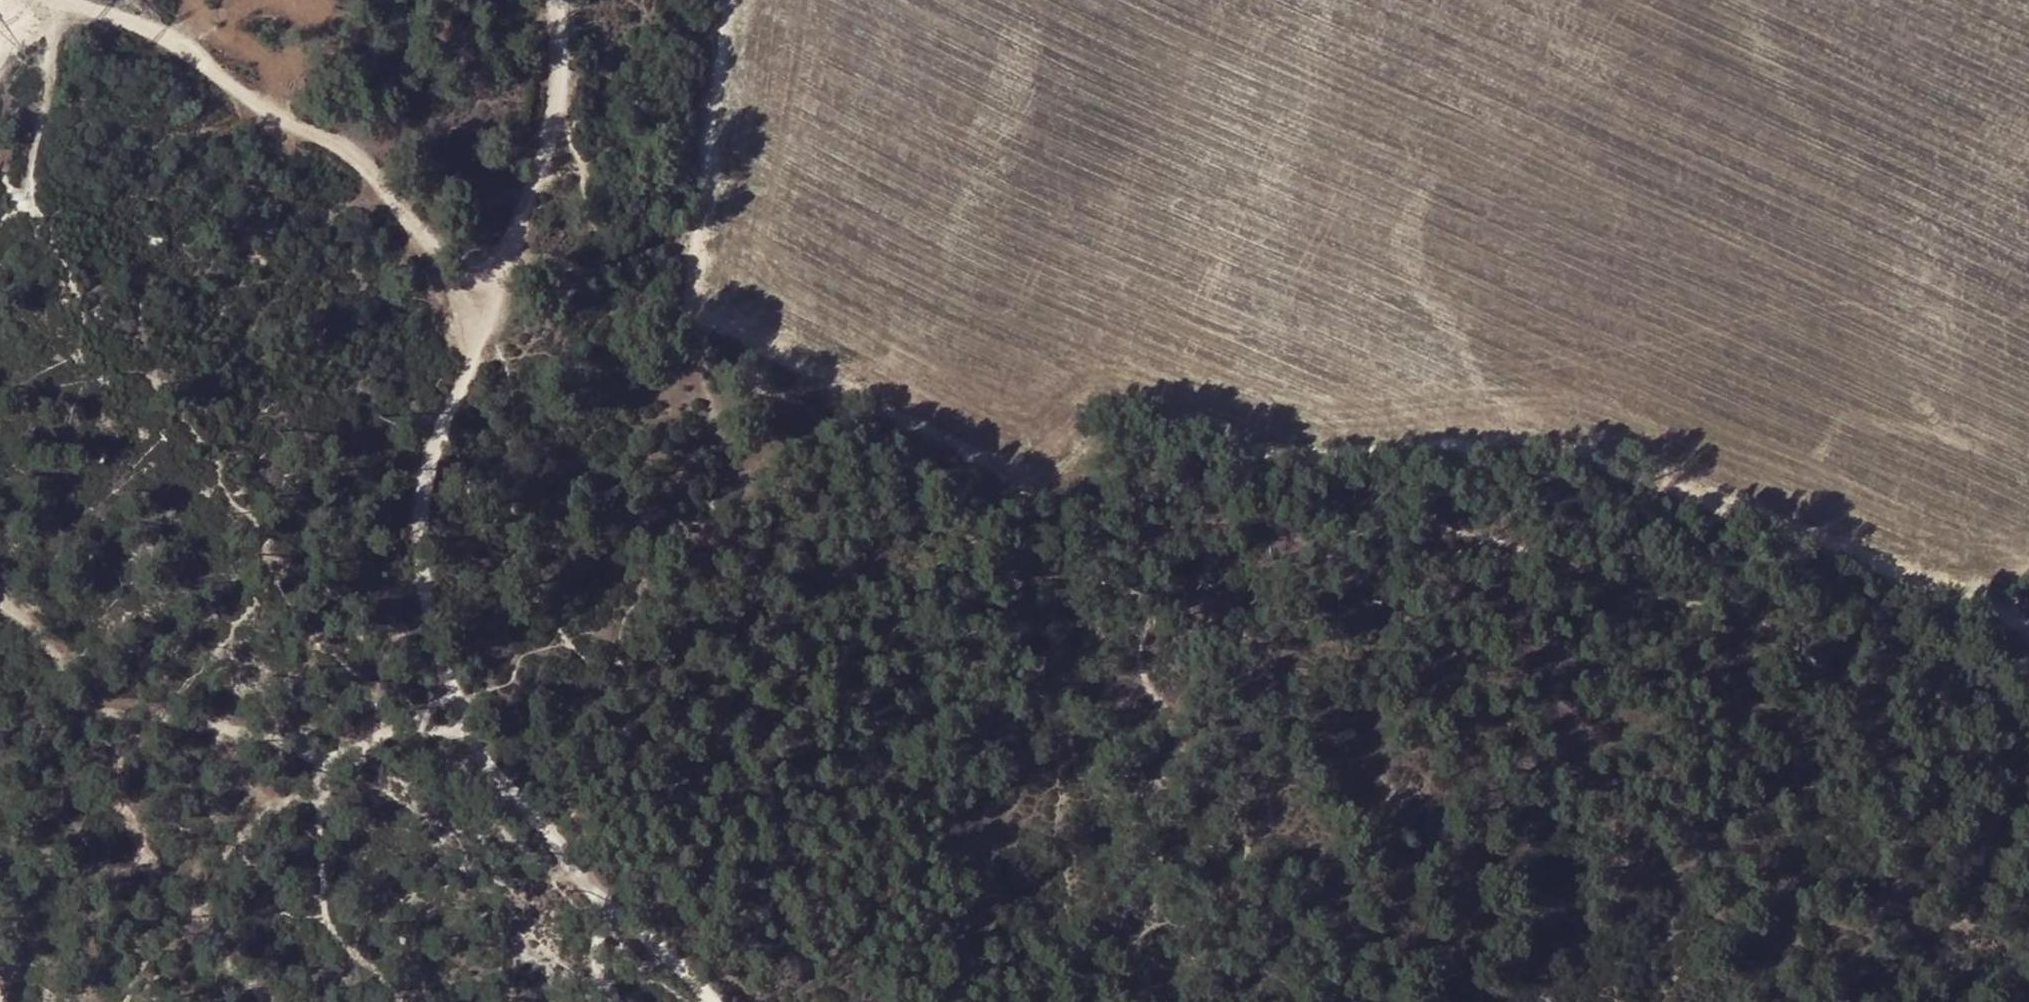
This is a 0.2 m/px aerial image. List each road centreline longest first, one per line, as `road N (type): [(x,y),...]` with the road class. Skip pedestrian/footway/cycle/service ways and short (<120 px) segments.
road 1 (track): [(704,1001),(468,732),(404,603),(418,511),(475,365),(492,292),(342,149),(163,37),(65,0)]
road 2 (track): [(492,292),(561,112),(570,28),(558,0)]

